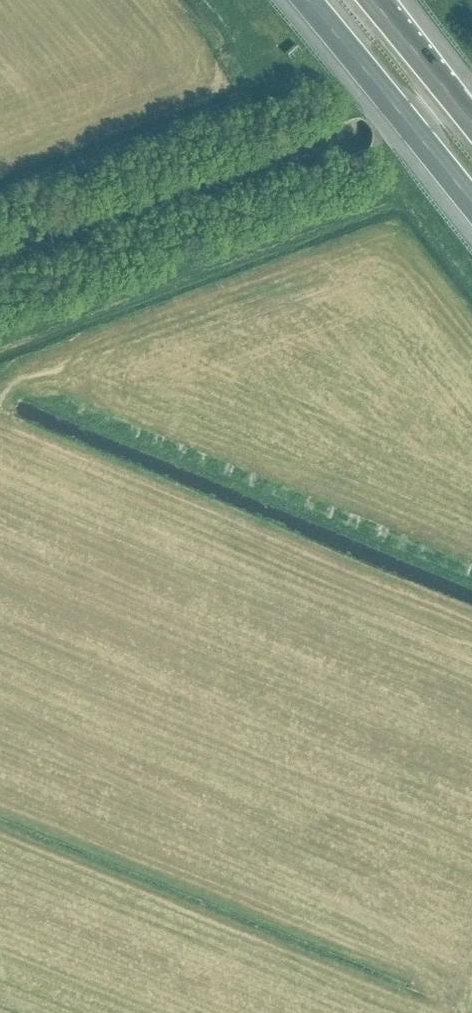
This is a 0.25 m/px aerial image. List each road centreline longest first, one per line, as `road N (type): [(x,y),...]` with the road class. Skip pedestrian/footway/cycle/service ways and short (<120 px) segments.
road 1 (tertiary): [(0,272),(471,96)]
road 2 (motorway): [(305,0),(471,205)]
road 3 (motorway): [(471,122),(372,0)]

